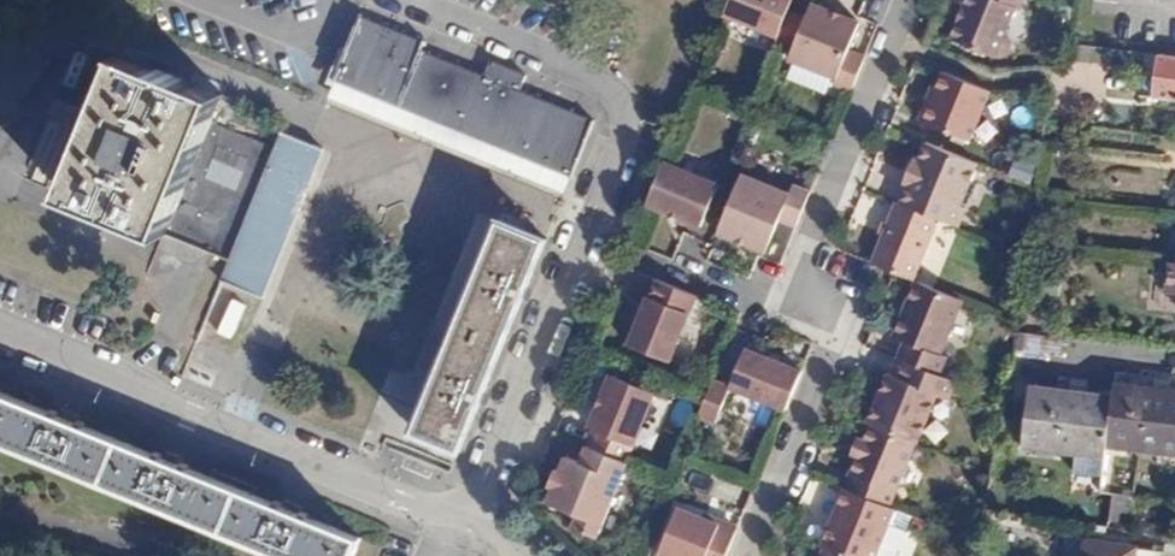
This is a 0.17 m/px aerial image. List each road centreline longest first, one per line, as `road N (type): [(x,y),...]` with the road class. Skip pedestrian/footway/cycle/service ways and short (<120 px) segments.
road 1 (residential): [(467,512),(628,145),(621,99),(596,75),(415,0)]
road 2 (residential): [(0,329),(413,503),(467,512)]
road 3 (residential): [(903,0),(784,311)]
road 4 (residential): [(784,311),(846,336),(751,555)]
road 5 (residential): [(784,311),(671,269)]

